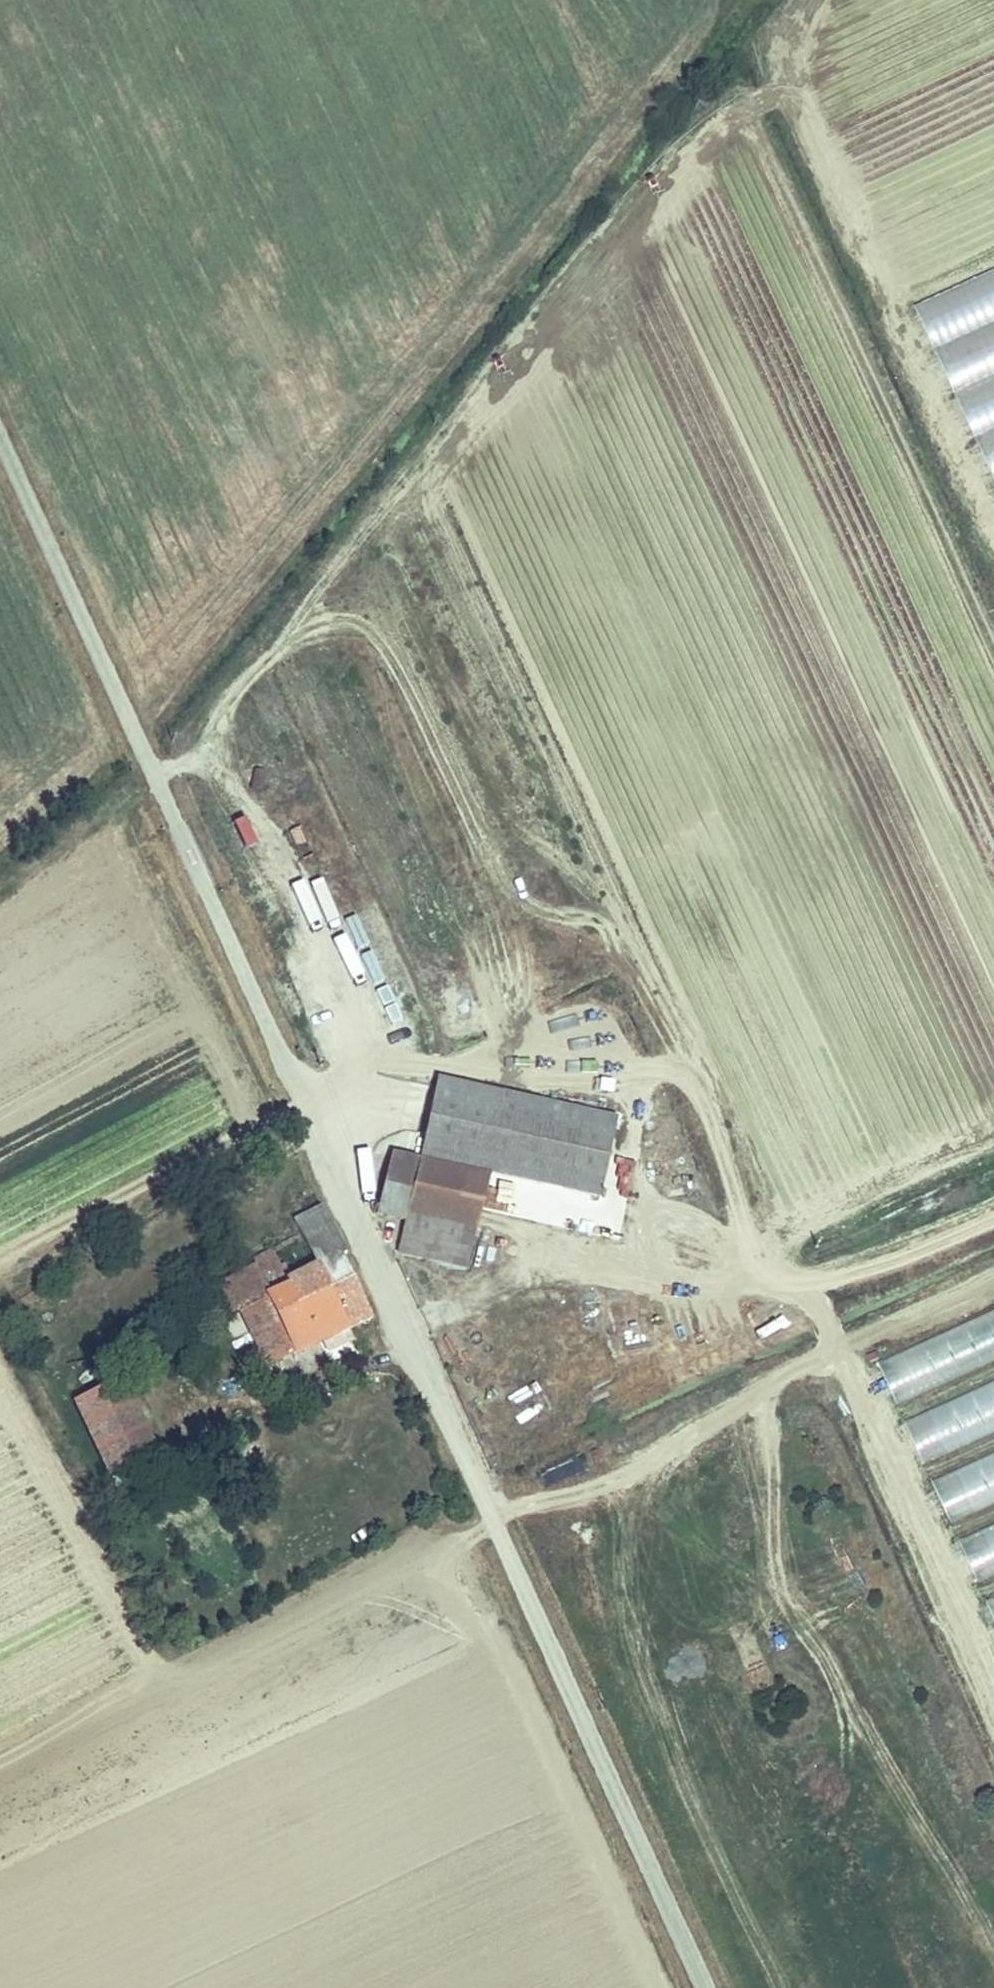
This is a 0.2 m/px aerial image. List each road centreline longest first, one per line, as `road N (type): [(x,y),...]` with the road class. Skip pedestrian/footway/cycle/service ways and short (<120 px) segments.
road 1 (unclassified): [(706,1987),(0,437)]

